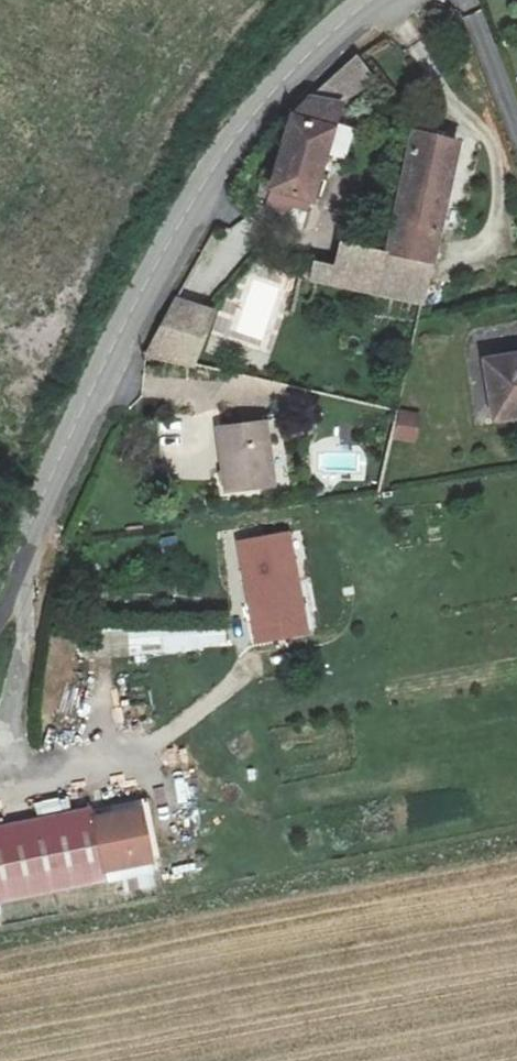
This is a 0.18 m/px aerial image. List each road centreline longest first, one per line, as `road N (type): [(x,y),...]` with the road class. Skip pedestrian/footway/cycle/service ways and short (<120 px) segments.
road 1 (unclassified): [(0,594),(94,387),(181,225),(240,134),(313,50),(372,0)]

